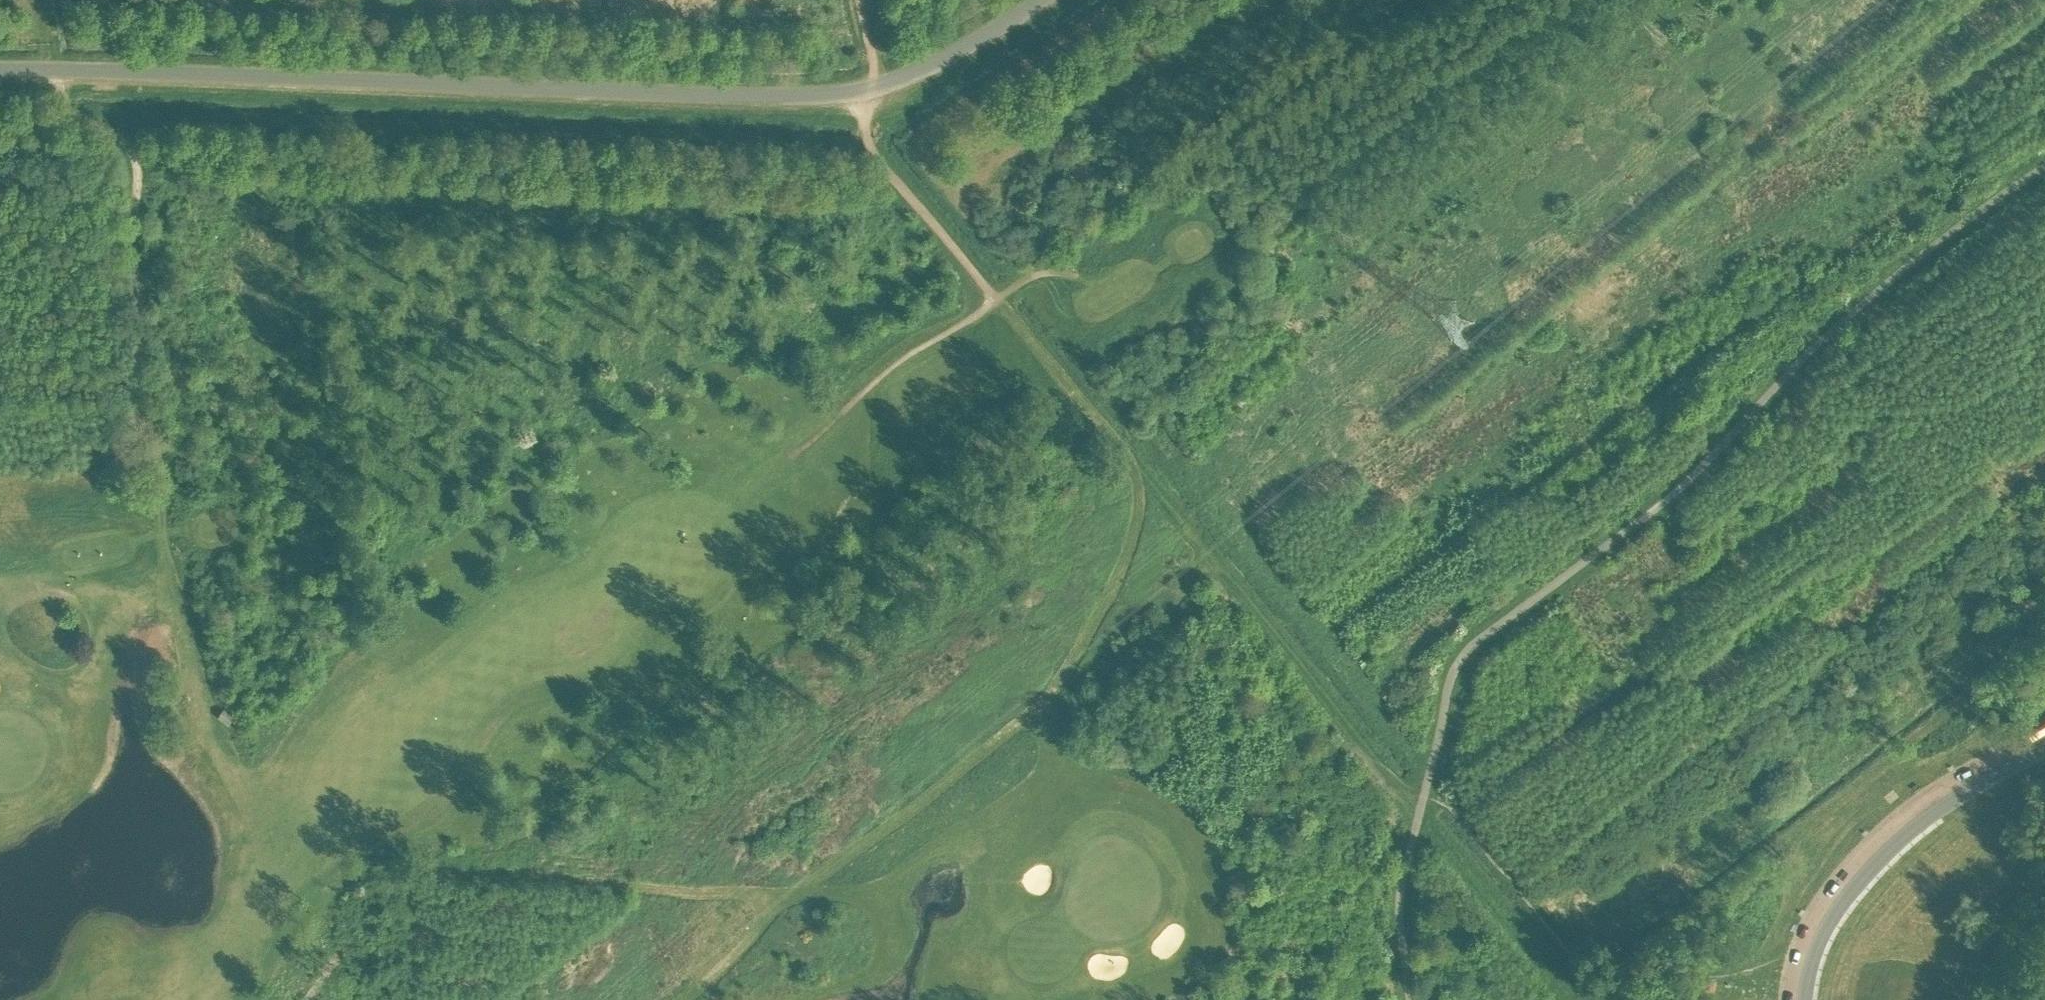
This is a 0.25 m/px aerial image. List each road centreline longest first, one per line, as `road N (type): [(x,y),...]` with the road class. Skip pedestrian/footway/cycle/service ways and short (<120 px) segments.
road 1 (unclassified): [(1037,0),(877,87),(827,92),(0,68)]

